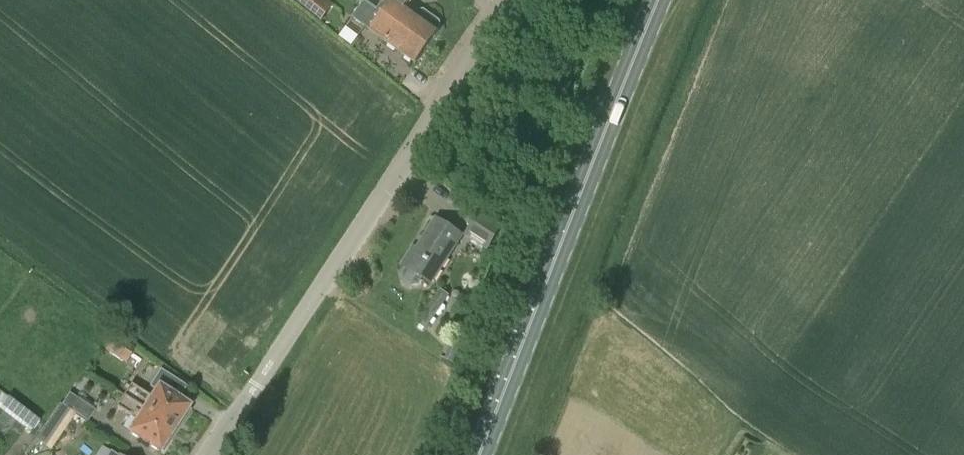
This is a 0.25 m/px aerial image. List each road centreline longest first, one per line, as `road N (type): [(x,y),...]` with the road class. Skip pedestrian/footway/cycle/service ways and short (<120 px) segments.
road 1 (primary): [(480,454),(659,0)]
road 2 (unclassified): [(261,382),(505,0)]

